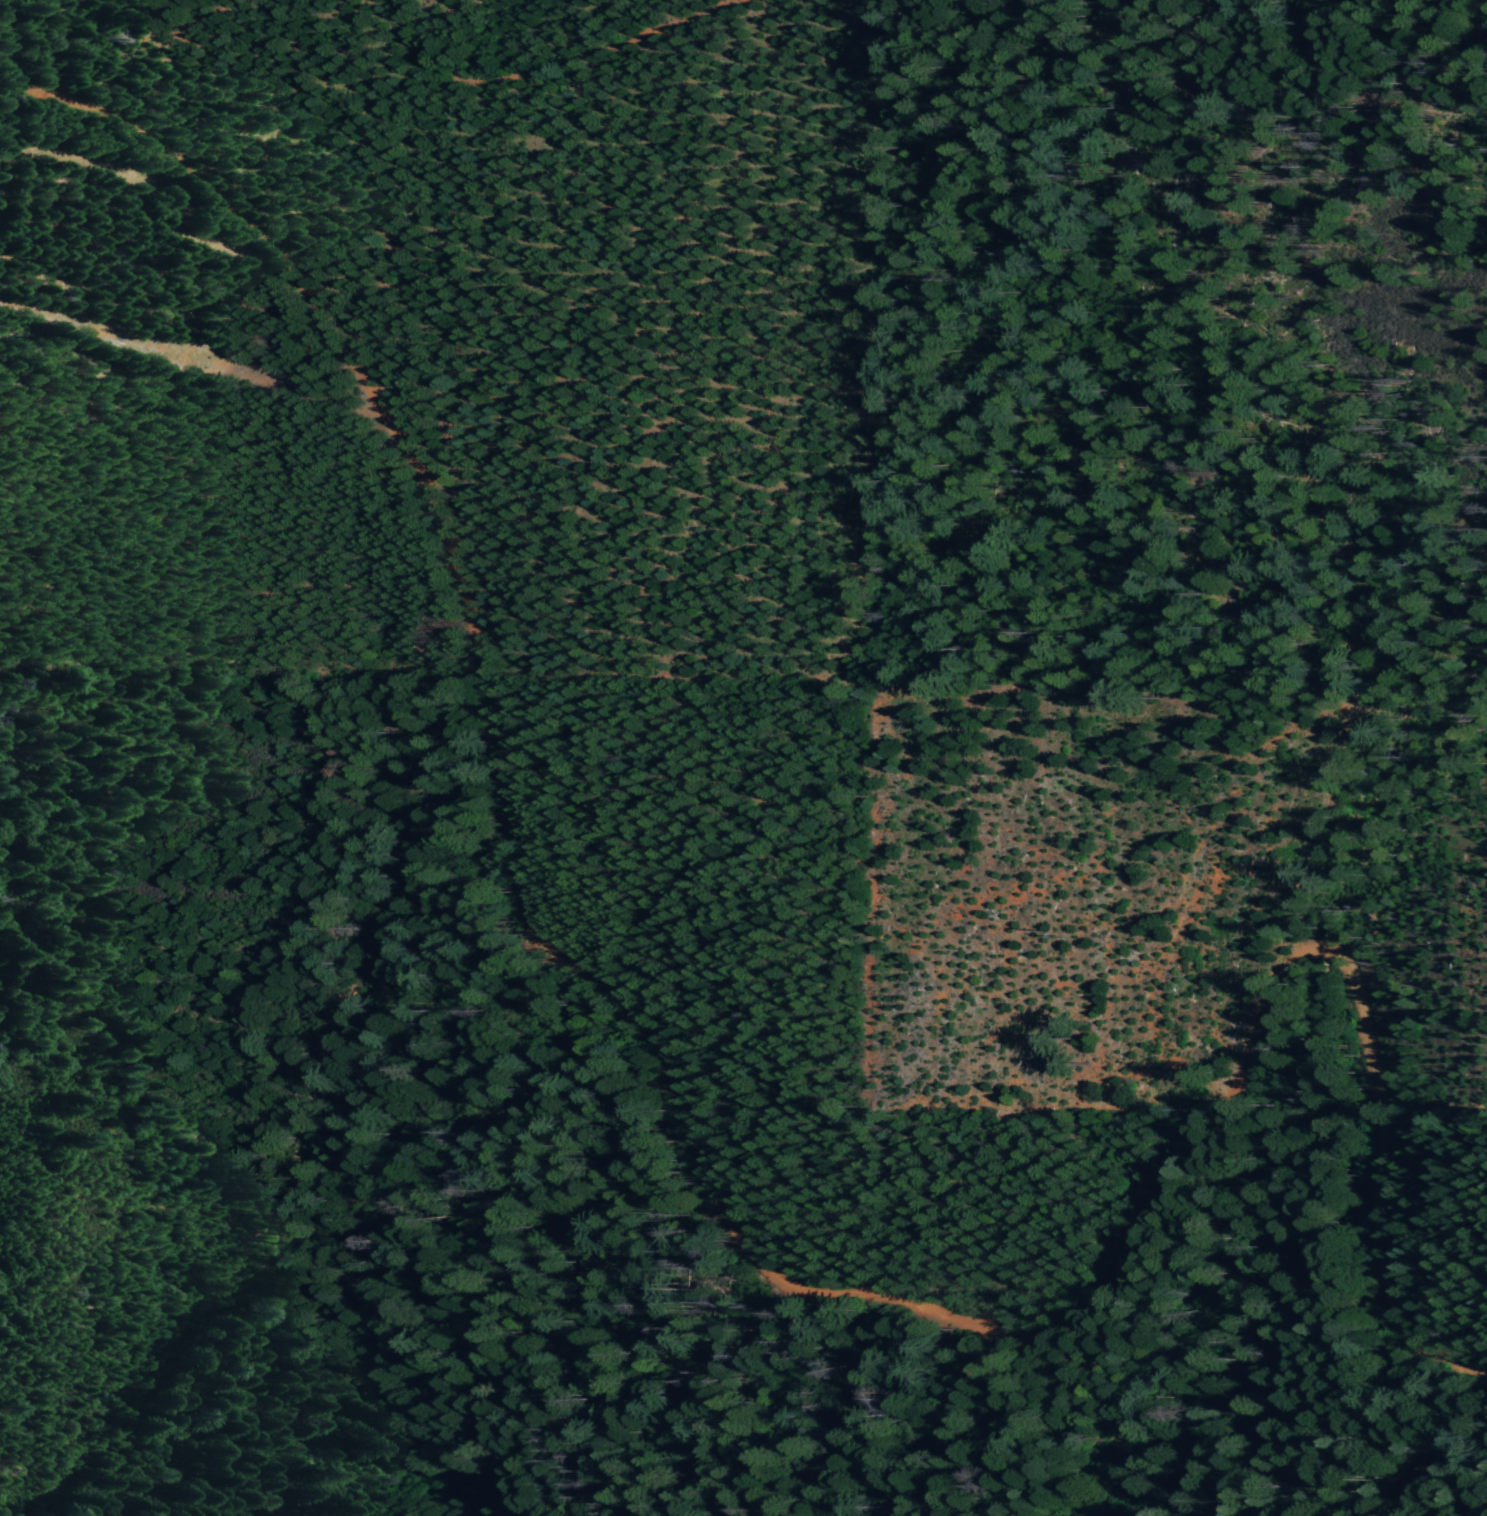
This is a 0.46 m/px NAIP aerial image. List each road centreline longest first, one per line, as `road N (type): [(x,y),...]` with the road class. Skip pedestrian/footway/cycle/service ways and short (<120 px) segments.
road 1 (track): [(1486,1353),(1437,1345),(1407,1293),(1340,972),(1305,940),(1277,964),(1252,1011),(1201,1161),(1120,1298),(1098,1312),(994,1307),(756,1275),(734,1252),(708,1198),(639,1022),(601,976),(551,938),(520,891),(444,527),(389,401),(346,339),(301,301),(256,288),(253,246),(181,215),(182,155),(151,125),(10,54),(7,0)]

